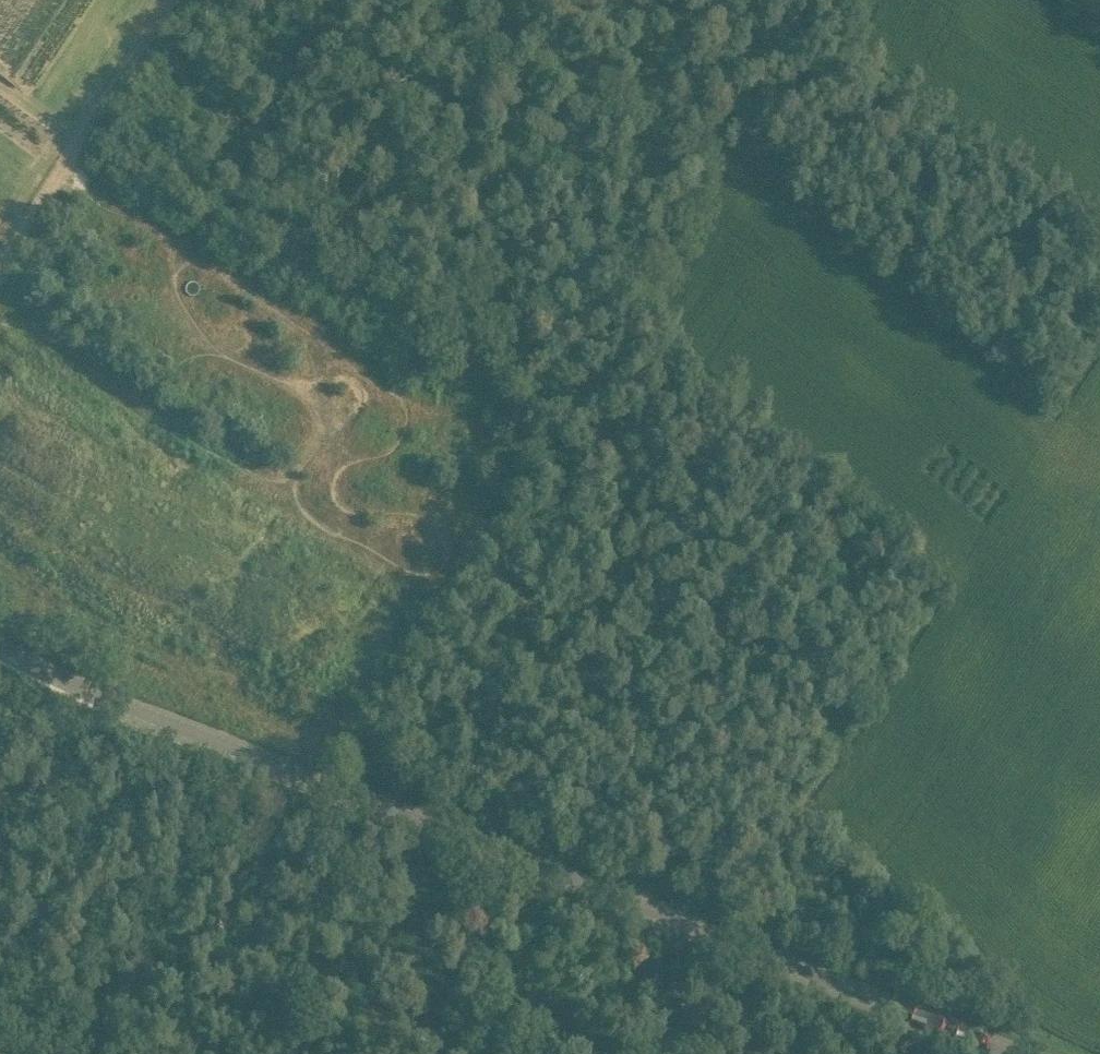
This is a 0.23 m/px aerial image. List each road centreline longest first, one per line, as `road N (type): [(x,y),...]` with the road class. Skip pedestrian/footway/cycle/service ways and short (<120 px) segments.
road 1 (tertiary): [(1010,1053),(0,652)]
road 2 (track): [(508,454),(69,172)]
road 3 (track): [(0,276),(171,0)]

